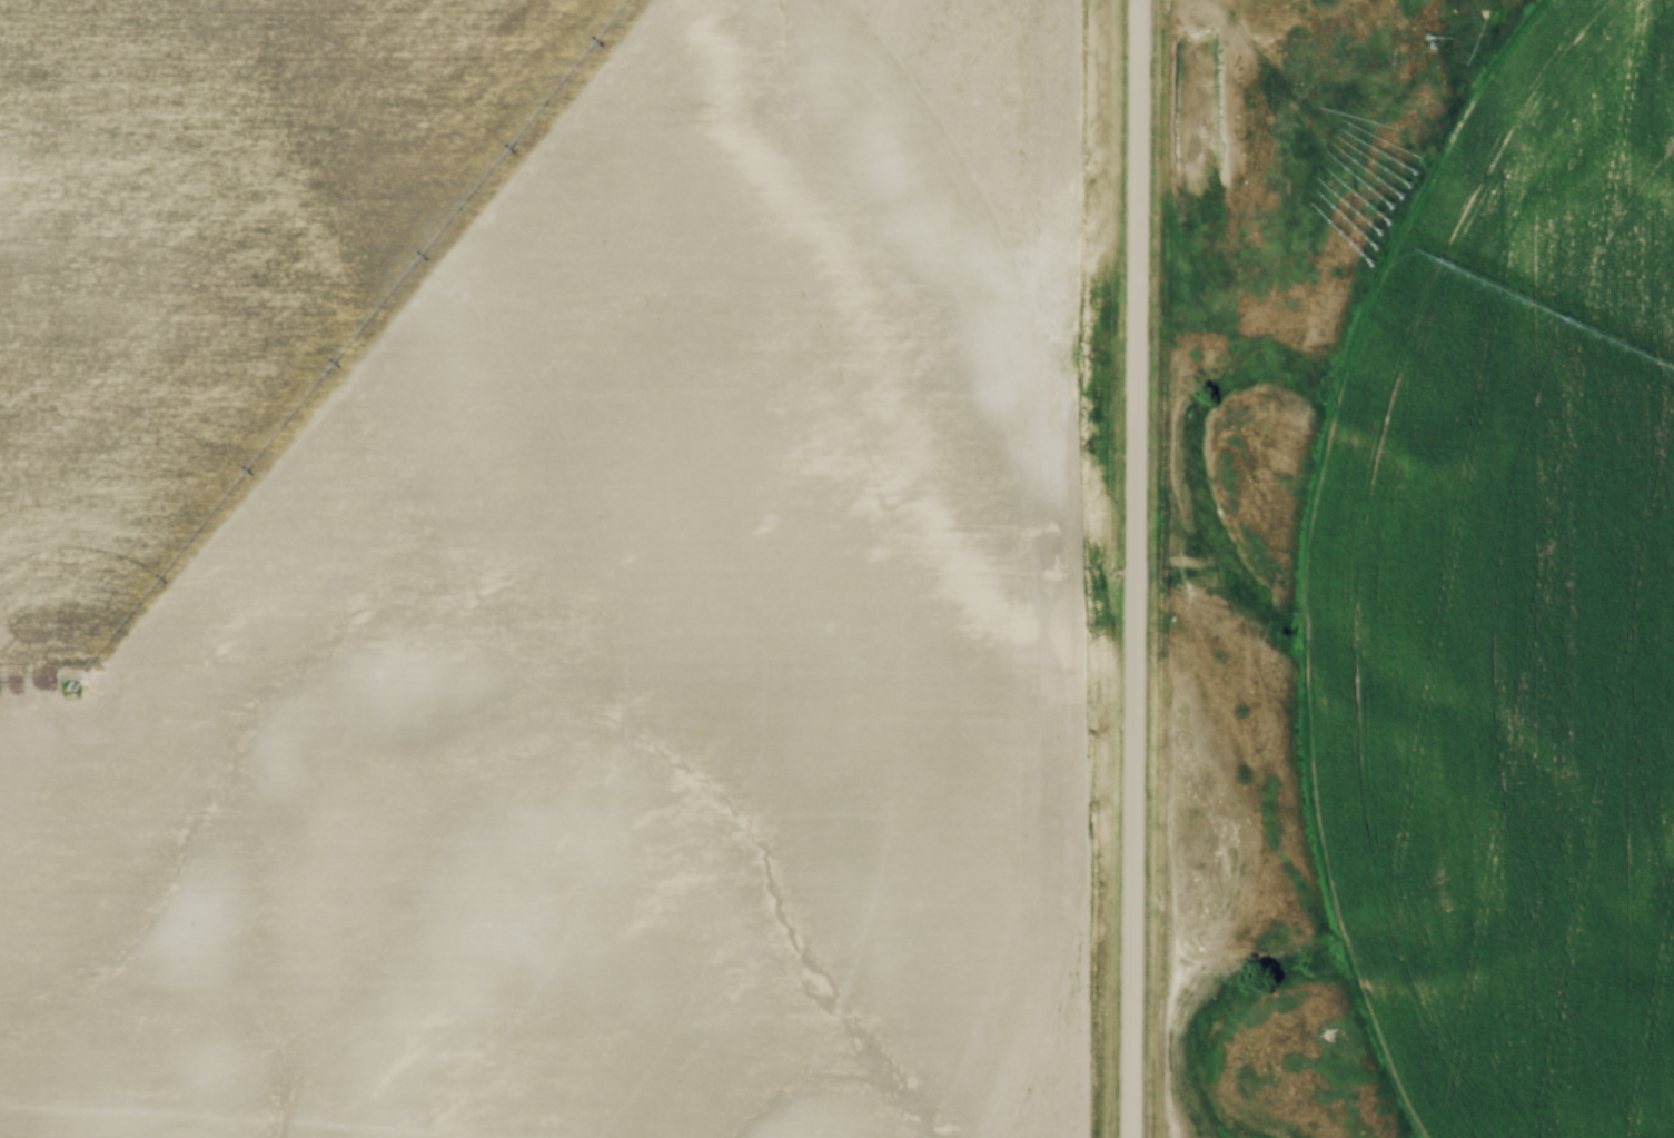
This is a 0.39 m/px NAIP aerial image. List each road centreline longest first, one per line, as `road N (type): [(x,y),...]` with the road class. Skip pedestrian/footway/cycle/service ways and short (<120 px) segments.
road 1 (secondary): [(1129,1137),(1136,0)]

